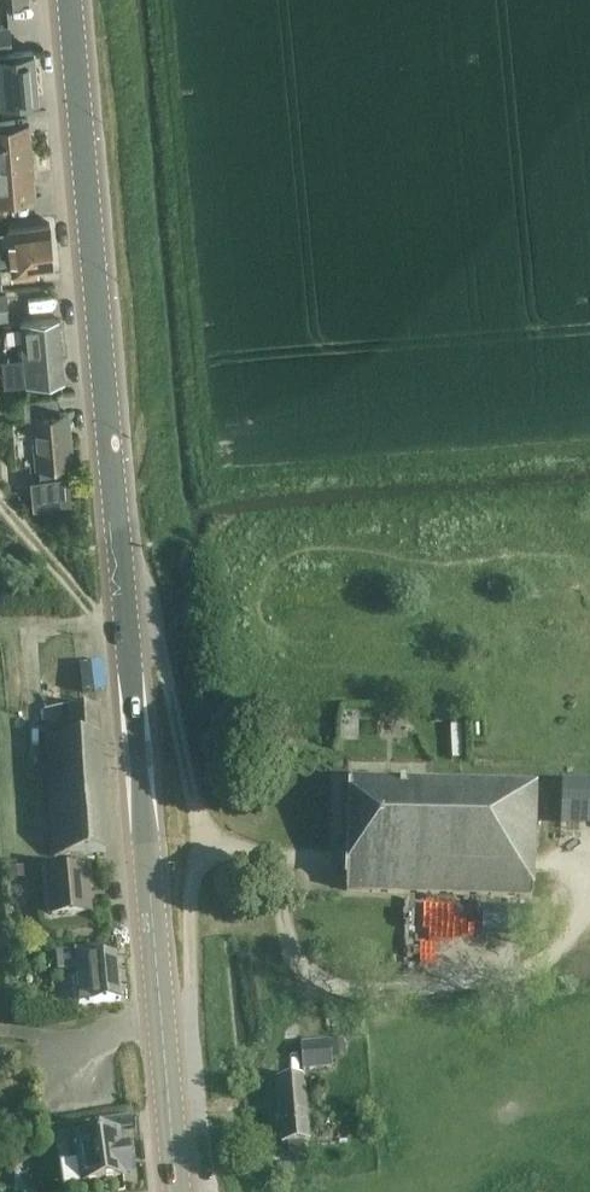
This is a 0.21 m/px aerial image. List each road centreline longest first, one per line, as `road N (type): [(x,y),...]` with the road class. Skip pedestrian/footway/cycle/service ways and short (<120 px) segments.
road 1 (secondary): [(177,1191),(71,0)]
road 2 (track): [(128,648),(0,500)]

